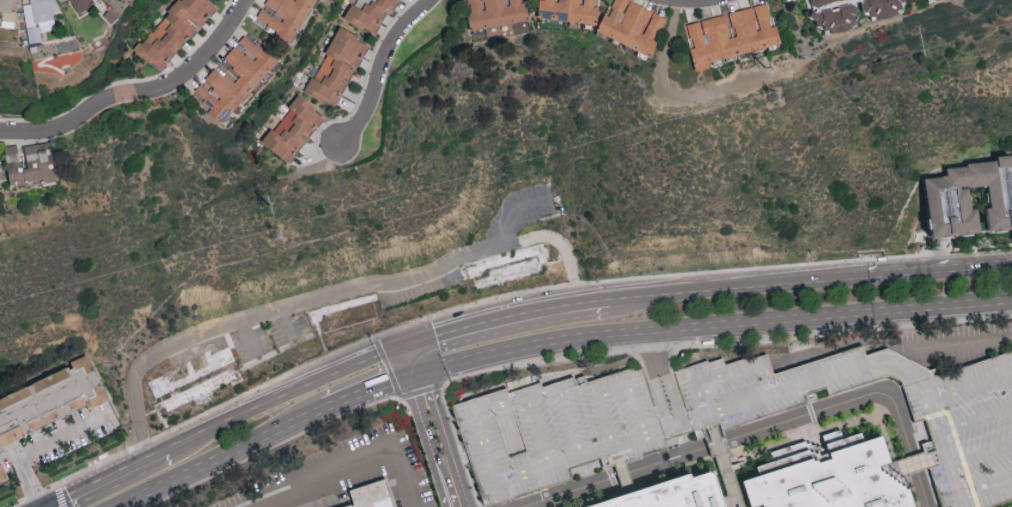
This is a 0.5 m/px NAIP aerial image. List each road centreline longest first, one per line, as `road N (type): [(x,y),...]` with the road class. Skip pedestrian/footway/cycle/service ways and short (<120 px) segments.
road 1 (primary): [(420,372),(586,335),(1011,293)]
road 2 (residential): [(0,136),(67,132),(107,103),(175,87),(229,36),(252,0)]
road 3 (primary): [(412,346),(337,371),(168,452)]
road 4 (primary): [(119,506),(322,408)]
road 5 (primary): [(608,305),(412,346)]
road 6 (residential): [(340,138),(365,113),(389,41),(428,0)]
road 7 (primary): [(759,290),(608,305)]
road 8 (primary): [(1011,266),(869,279)]
road 9 (primary): [(168,452),(55,506)]

